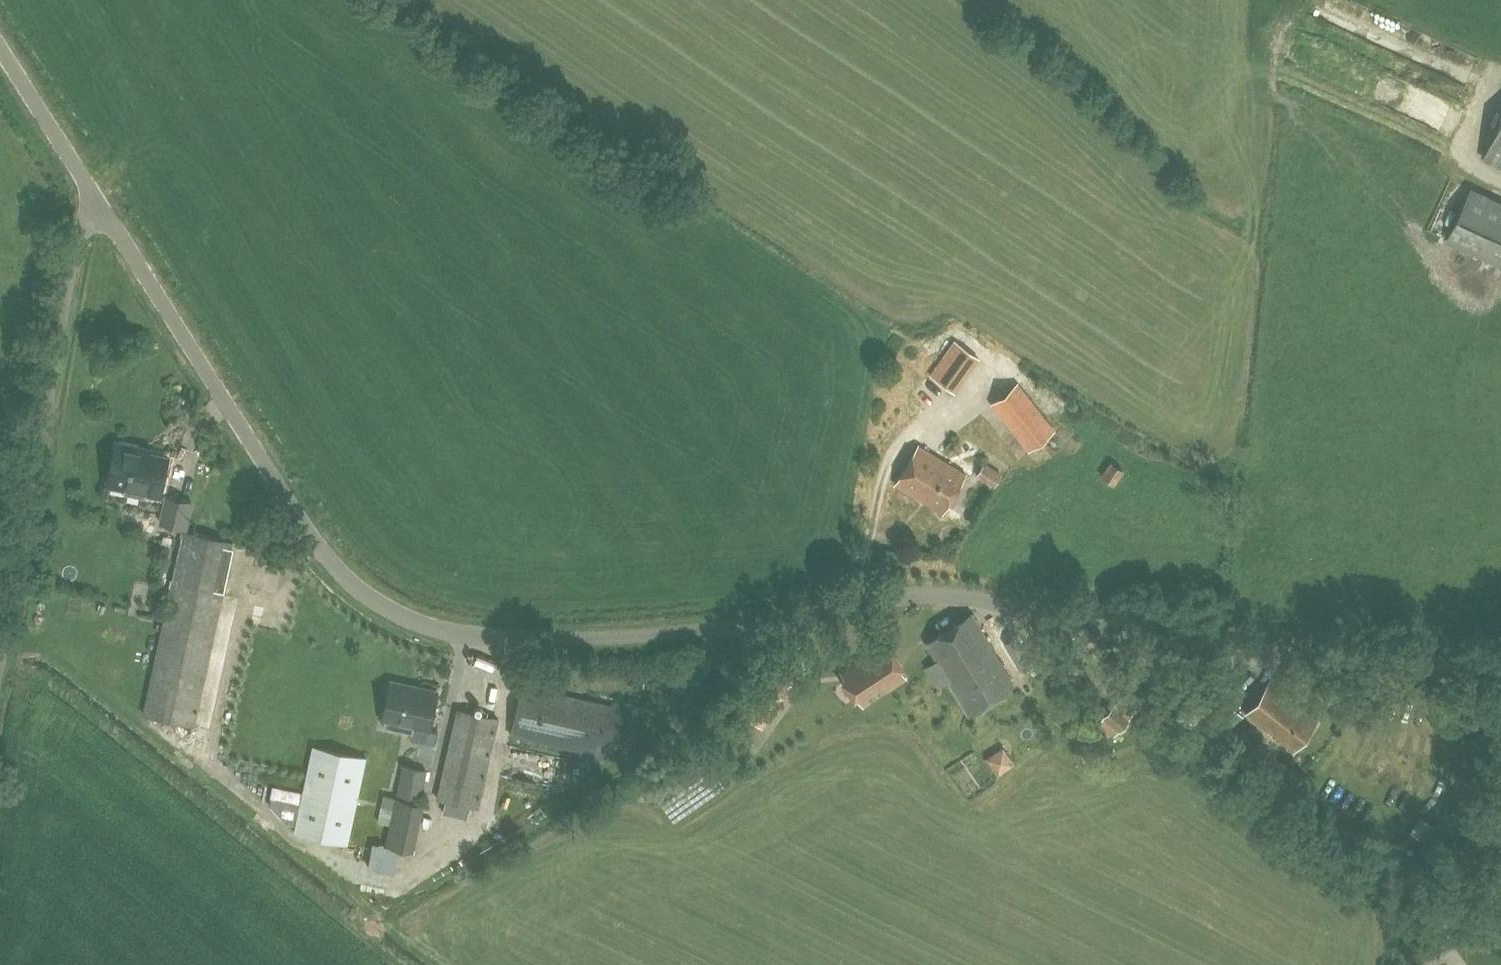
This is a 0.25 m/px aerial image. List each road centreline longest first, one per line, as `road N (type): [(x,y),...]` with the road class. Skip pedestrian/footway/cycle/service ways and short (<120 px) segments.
road 1 (unclassified): [(1500,661),(1225,652),(947,597),(706,631),(536,637),(428,628),(390,612),(329,557),(0,48)]
road 2 (unclassified): [(1434,964),(1500,791)]

